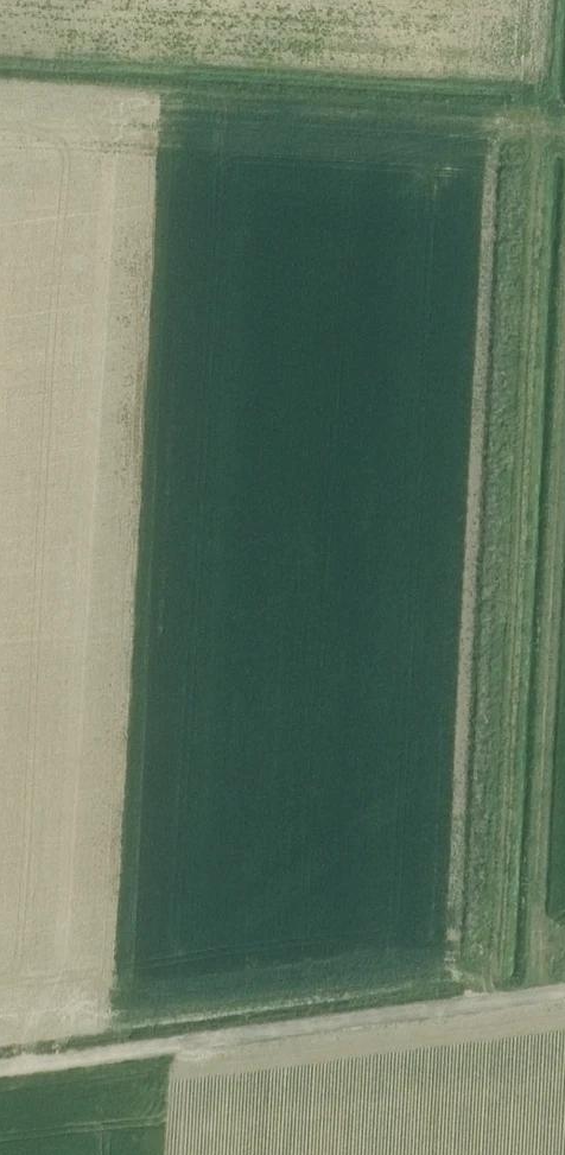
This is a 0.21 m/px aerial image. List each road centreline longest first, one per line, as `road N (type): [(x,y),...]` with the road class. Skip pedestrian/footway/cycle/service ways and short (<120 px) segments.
road 1 (track): [(0,1069),(564,993)]

